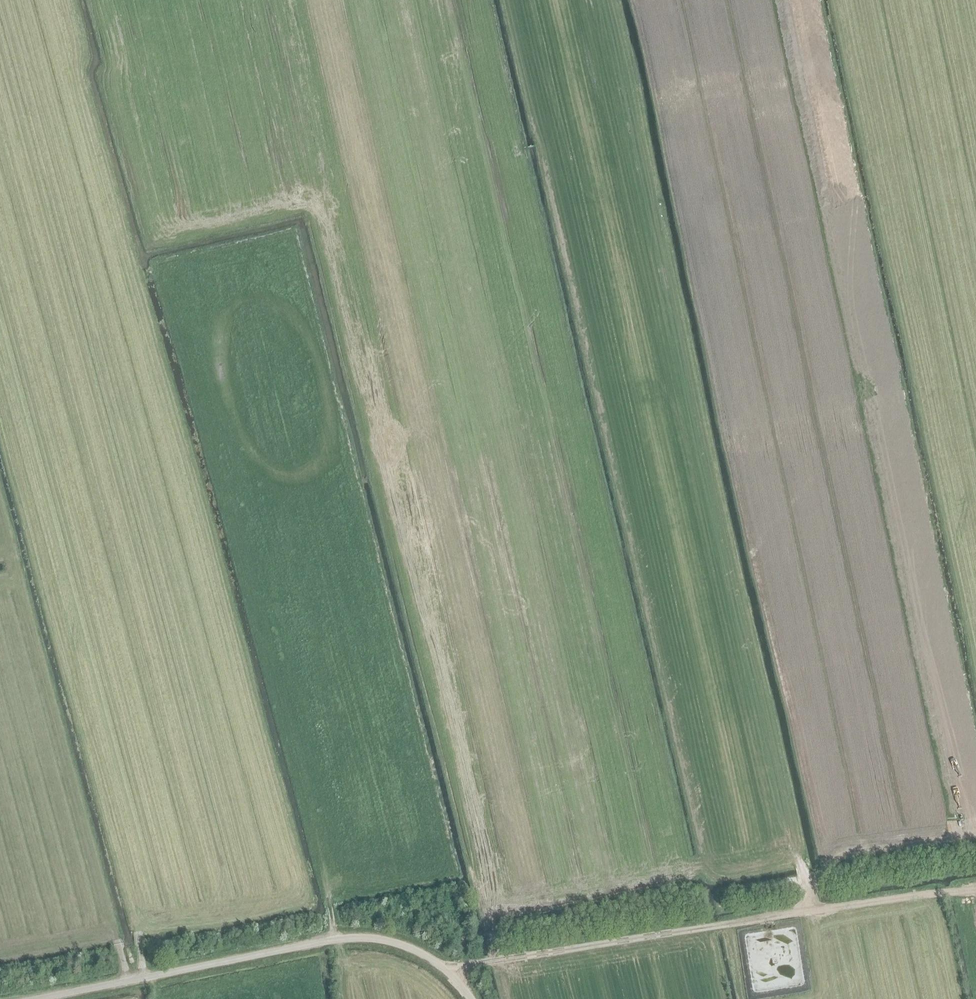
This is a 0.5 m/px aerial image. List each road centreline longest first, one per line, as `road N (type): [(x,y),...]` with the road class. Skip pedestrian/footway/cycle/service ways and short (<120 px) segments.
road 1 (track): [(440,965),(956,891)]
road 2 (unclassified): [(43,998),(360,943),(408,949),(440,965),(467,998)]
road 3 (track): [(810,910),(819,873),(839,855),(975,831)]

